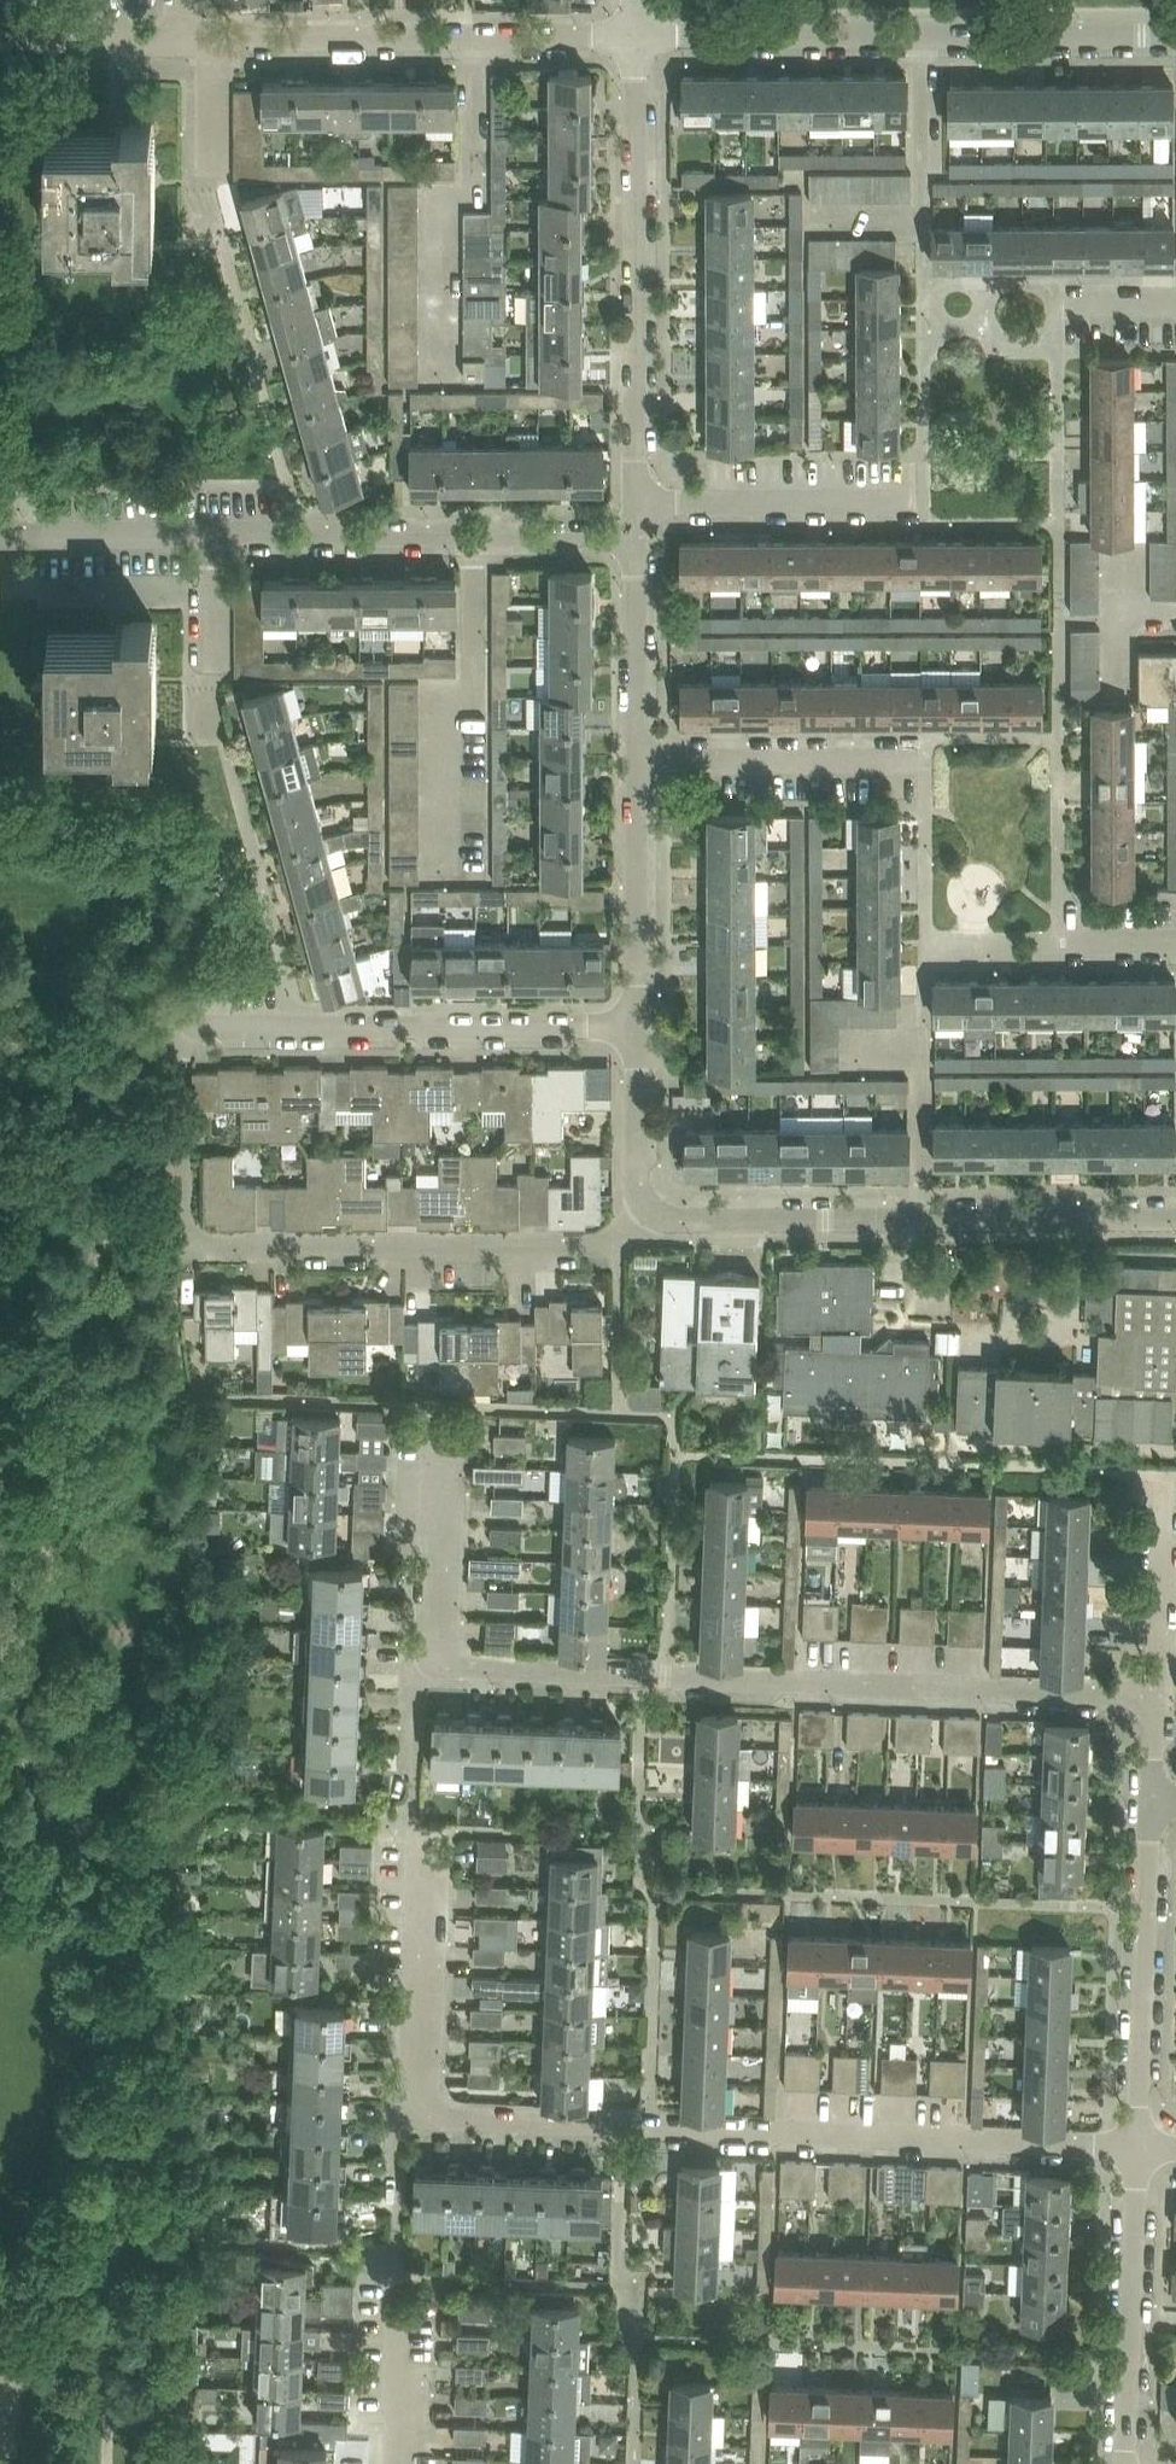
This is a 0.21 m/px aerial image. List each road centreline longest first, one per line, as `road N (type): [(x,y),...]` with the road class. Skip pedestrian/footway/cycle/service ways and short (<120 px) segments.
road 1 (residential): [(635,1027),(299,1028),(172,1016),(170,1248),(618,1244),(654,1216)]
road 2 (residential): [(1159,1698),(432,1672)]
road 3 (residential): [(1143,2143),(418,2122)]
road 4 (residential): [(635,537),(0,534)]
road 5 (residential): [(635,35),(1175,35)]
road 6 (residential): [(654,1216),(1175,1219)]
road 7 (residential): [(641,502),(635,35)]
road 8 (residential): [(210,38),(635,35)]
road 9 (residential): [(1058,941),(1059,739),(923,738),(924,762)]
road 10 (residential): [(1143,2143),(1156,1799)]
road 11 (residential): [(1131,2463),(1143,2143)]
road 12 (residential): [(924,762),(927,942),(1058,941)]
road 13 (residential): [(418,2122),(423,1825)]
road 14 (residential): [(924,762),(636,759)]
road 15 (residential): [(918,499),(641,502)]
road 16 (residential): [(635,1027),(636,759)]
road 17 (residential): [(432,1672),(438,1406)]
road 18 (residential): [(1159,1698),(1168,1473)]
road 19 (residential): [(636,759),(635,537)]
road 20 (residential): [(654,1216),(637,1191),(635,1027)]
road 21 (residential): [(397,2463),(395,2277)]
road 22 (residential): [(207,175),(210,38)]
road 23 (residential): [(67,3),(115,40),(180,39)]

